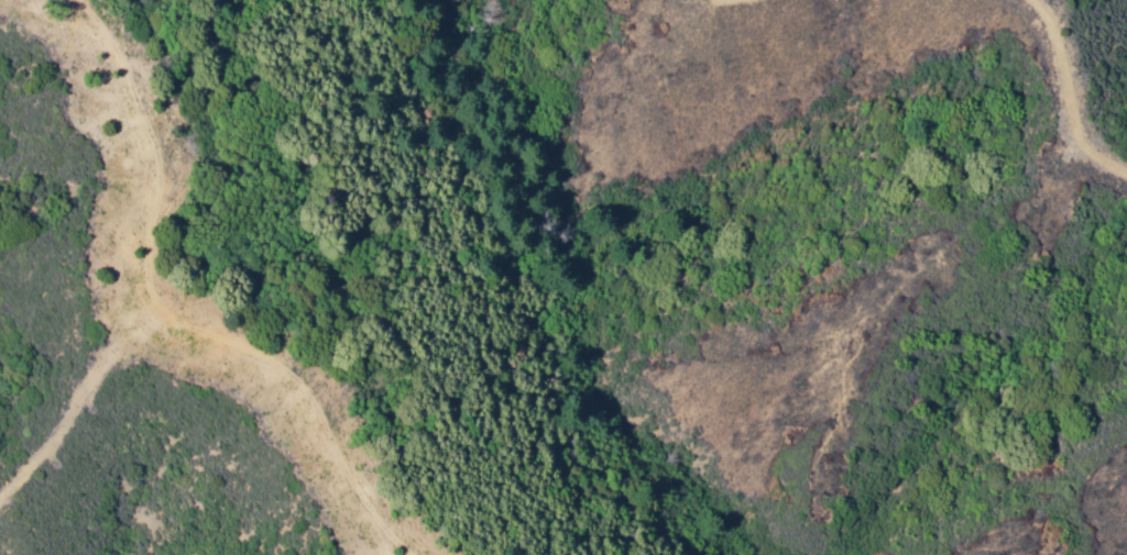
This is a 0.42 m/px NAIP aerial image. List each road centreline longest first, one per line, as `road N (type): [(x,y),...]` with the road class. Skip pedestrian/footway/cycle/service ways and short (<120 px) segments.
road 1 (track): [(1031,0),(1055,23),(1070,56),(1097,160),(1126,177)]

